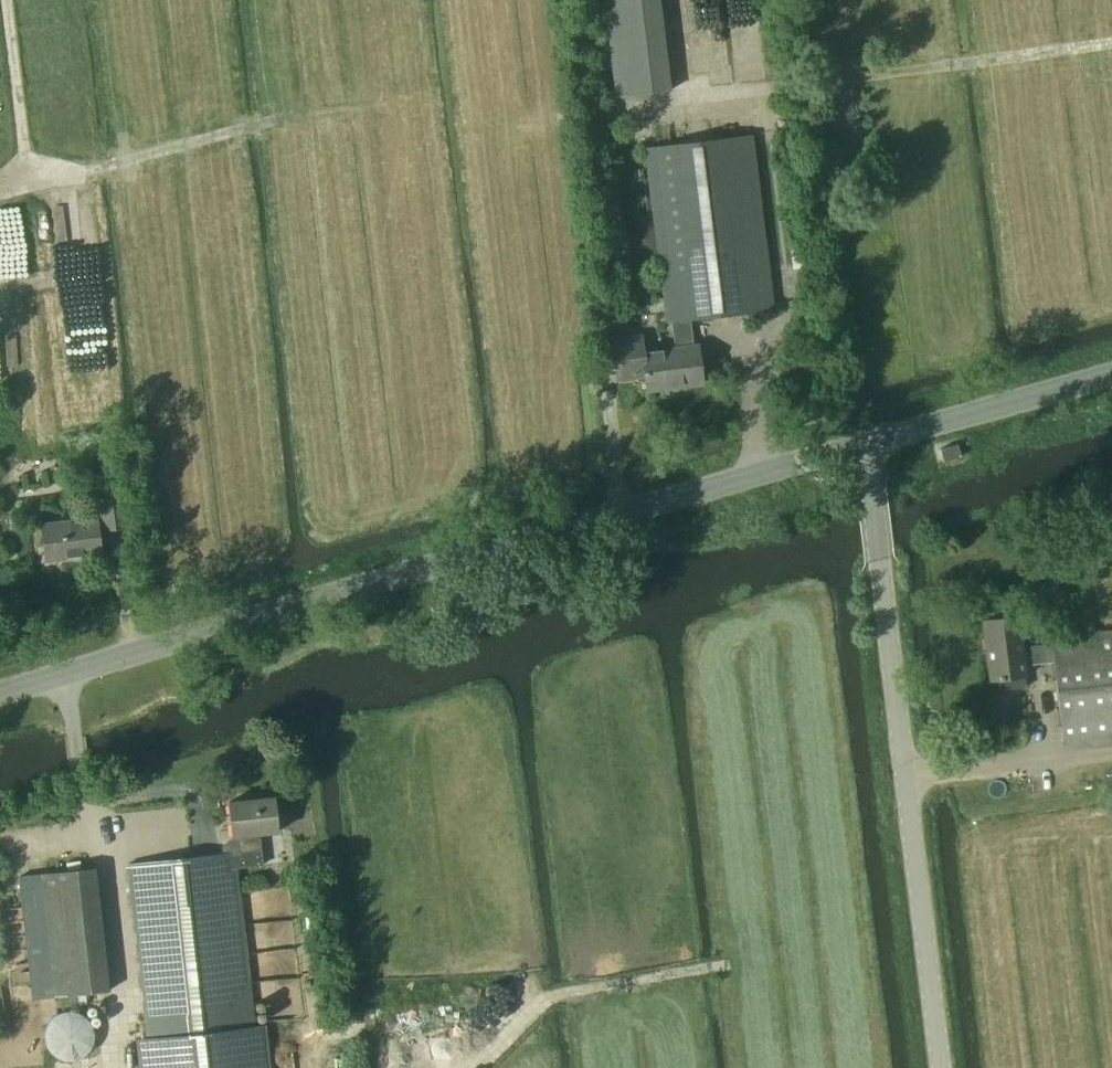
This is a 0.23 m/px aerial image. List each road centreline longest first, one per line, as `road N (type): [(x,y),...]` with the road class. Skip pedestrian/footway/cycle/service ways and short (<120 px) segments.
road 1 (unclassified): [(0,688),(865,442)]
road 2 (track): [(625,516),(590,122),(813,76),(813,0)]
road 3 (unclassified): [(942,1067),(865,442)]
road 4 (track): [(12,185),(268,128)]
road 5 (unclassified): [(865,442),(1111,374)]
road 6 (track): [(906,803),(1111,768)]
road 7 (track): [(0,187),(12,185),(21,119),(3,0)]

